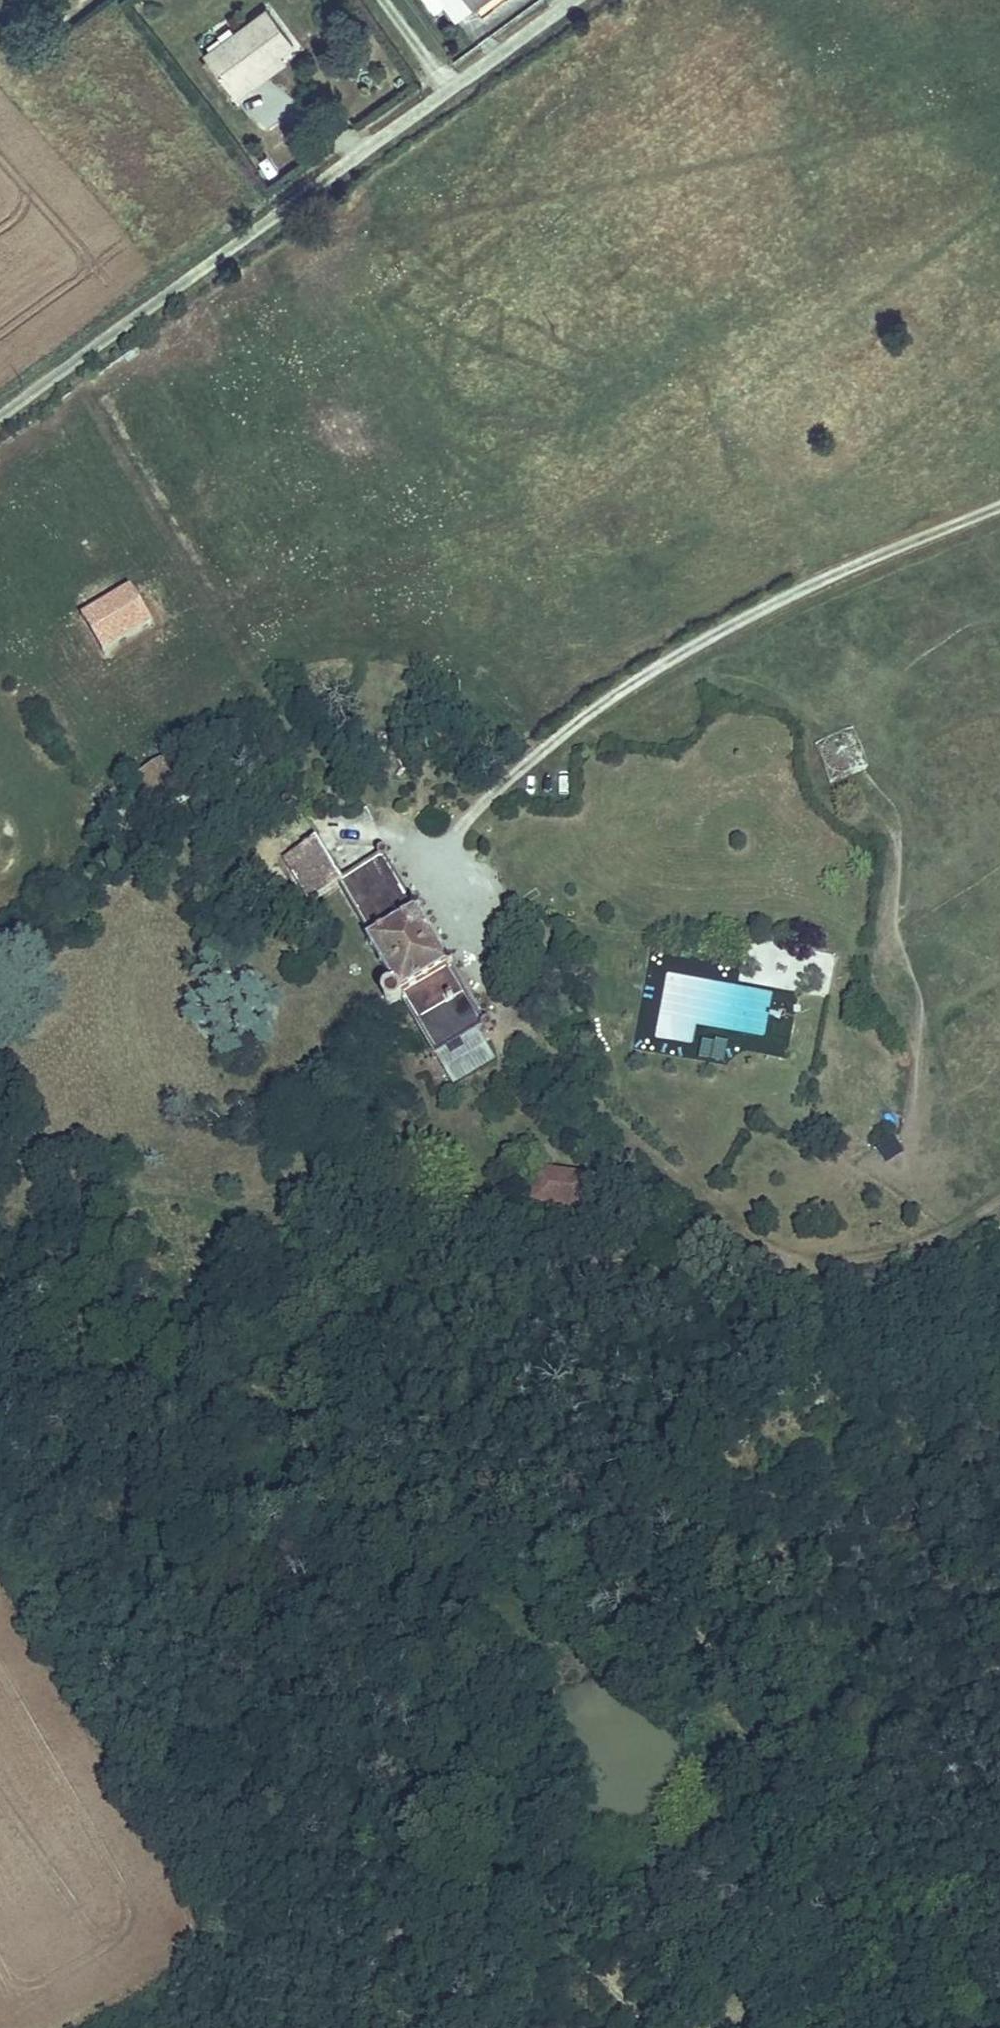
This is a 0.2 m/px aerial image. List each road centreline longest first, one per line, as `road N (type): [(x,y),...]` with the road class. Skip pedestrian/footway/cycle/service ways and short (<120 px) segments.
road 1 (unclassified): [(578,0),(0,421)]

